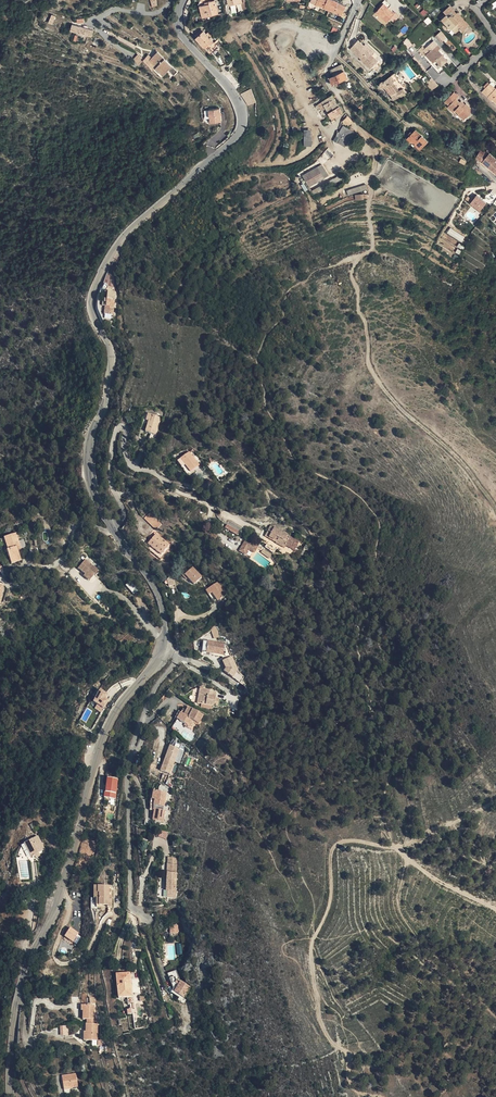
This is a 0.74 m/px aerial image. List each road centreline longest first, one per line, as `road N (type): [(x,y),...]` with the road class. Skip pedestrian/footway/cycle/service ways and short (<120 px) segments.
road 1 (tertiary): [(183,0),(181,32),(231,89),(242,127),(131,229),(98,279),(91,301),(112,355),(88,469),(111,529)]
road 2 (tertiary): [(162,648),(111,718),(61,891),(24,980),(9,1043),(10,1096)]
road 3 (track): [(372,1096),(356,1089),(348,1054),(322,1027),(313,979),(334,848),(356,841),(397,849),(495,909)]
road 4 (track): [(495,506),(455,453),(401,407),(369,361),(353,276),(373,246),(373,181)]
road 5 (residential): [(176,656),(144,713),(127,783),(130,903),(151,926)]
road 6 (residential): [(111,529),(121,512),(110,462),(123,429),(133,468),(258,529)]
road 7 (residential): [(486,0),(478,11),(495,40),(451,81),(410,47)]
road 8 (tertiary): [(111,529),(160,601),(162,648)]

